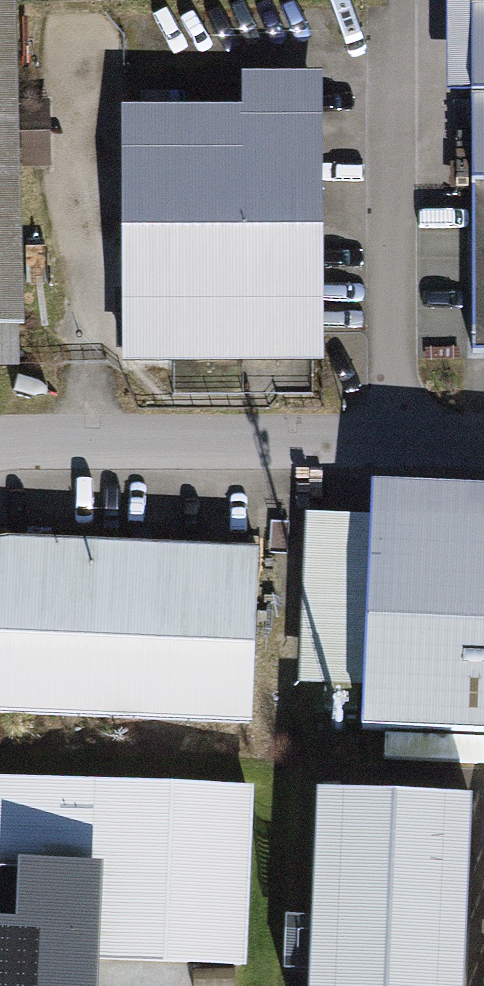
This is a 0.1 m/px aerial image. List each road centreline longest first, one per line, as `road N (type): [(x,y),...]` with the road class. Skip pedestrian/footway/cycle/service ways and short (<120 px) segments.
road 1 (residential): [(483,430),(0,429)]

